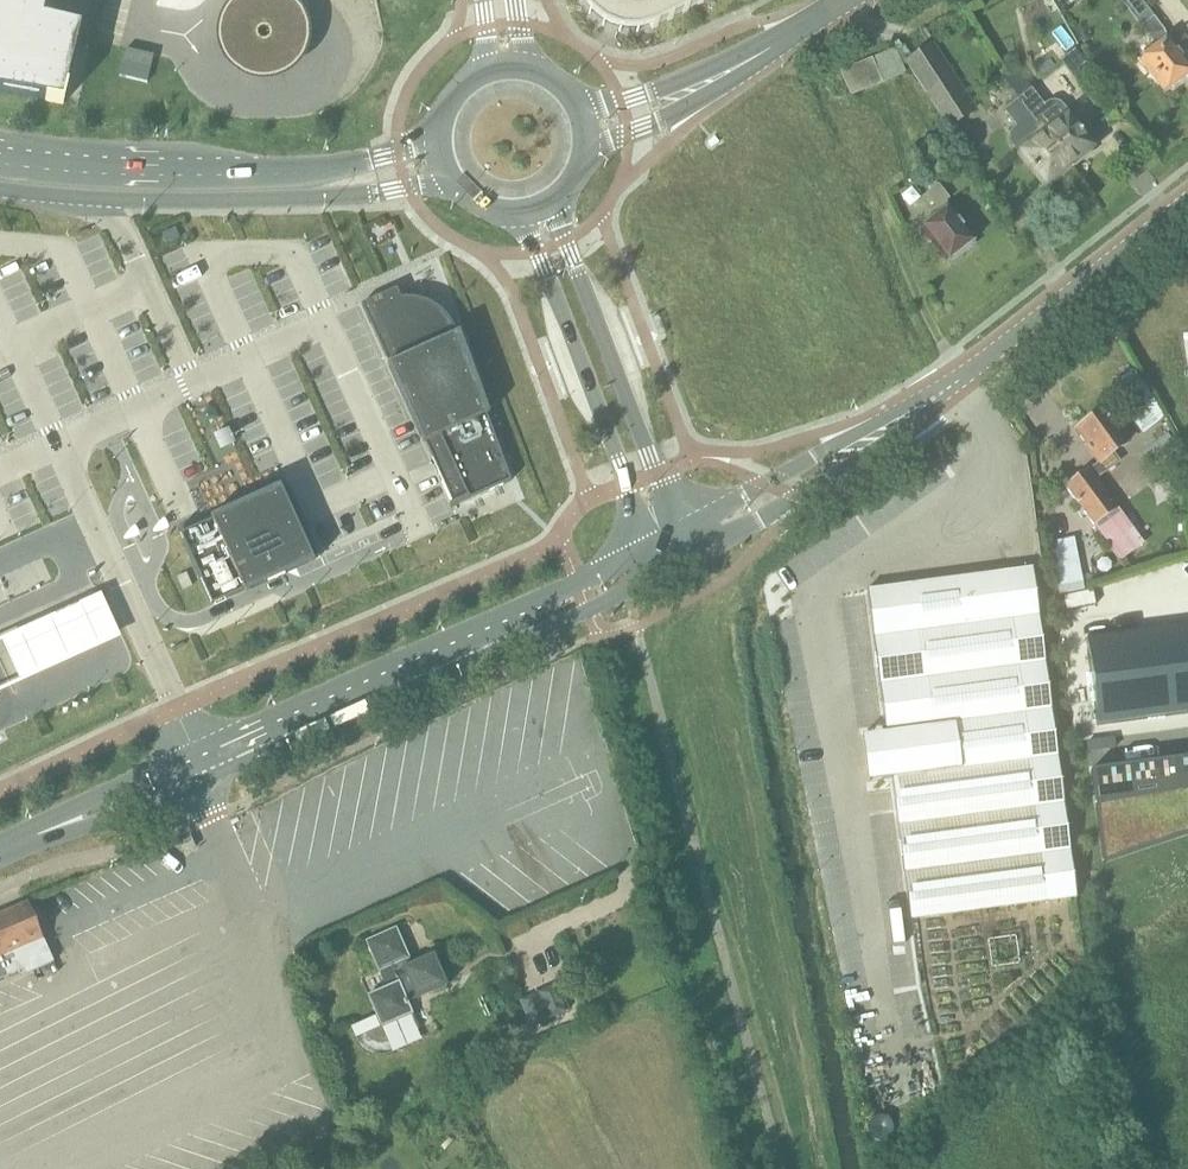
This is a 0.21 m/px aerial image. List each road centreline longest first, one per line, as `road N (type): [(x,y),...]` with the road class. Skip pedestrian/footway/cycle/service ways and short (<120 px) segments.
road 1 (tertiary): [(0,188),(217,200),(451,181)]
road 2 (tertiary): [(439,138),(310,172),(0,155)]
road 3 (tertiary): [(522,214),(652,544)]
road 4 (tertiary): [(679,530),(555,201)]
road 5 (tertiary): [(200,765),(509,630)]
road 6 (unclassified): [(935,398),(1187,201)]
road 7 (unclassified): [(677,564),(833,476),(935,398)]
road 8 (unclassified): [(845,1),(663,103),(586,126)]
road 9 (unclassified): [(935,398),(679,530)]
road 10 (tertiary): [(509,630),(530,636),(677,564)]
road 11 (tertiary): [(34,837),(149,806),(200,765)]
road 12 (tertiary): [(200,765),(153,771),(34,837)]
road 13 (tertiary): [(652,544),(555,593),(509,630)]

